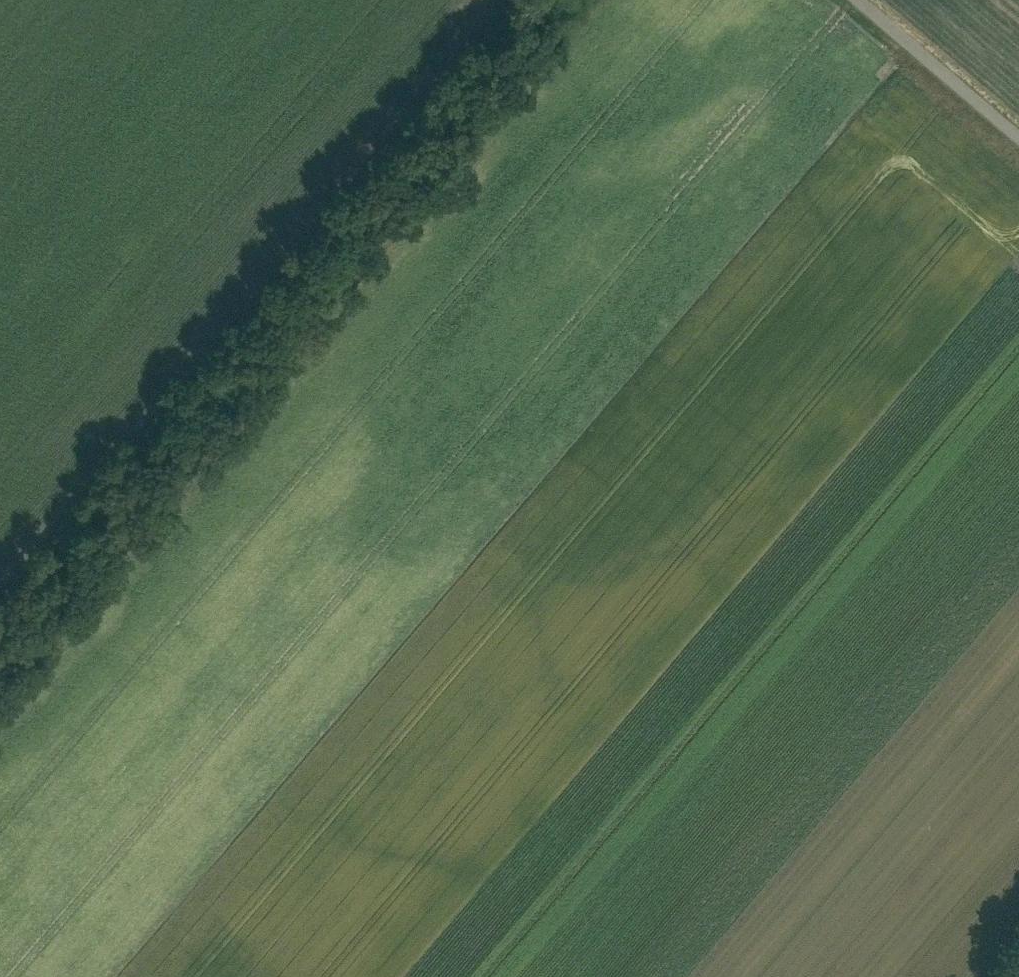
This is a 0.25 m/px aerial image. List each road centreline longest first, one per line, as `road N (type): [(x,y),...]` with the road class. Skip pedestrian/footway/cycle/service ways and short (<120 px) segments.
road 1 (unclassified): [(1018,135),(861,0)]

